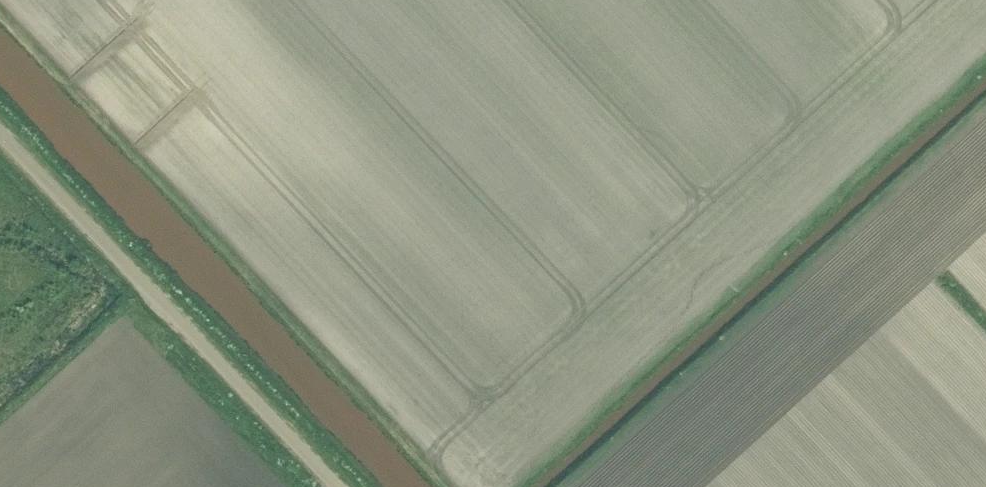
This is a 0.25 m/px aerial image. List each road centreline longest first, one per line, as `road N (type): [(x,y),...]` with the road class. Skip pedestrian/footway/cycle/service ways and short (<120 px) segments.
road 1 (unclassified): [(338,486),(0,131)]

